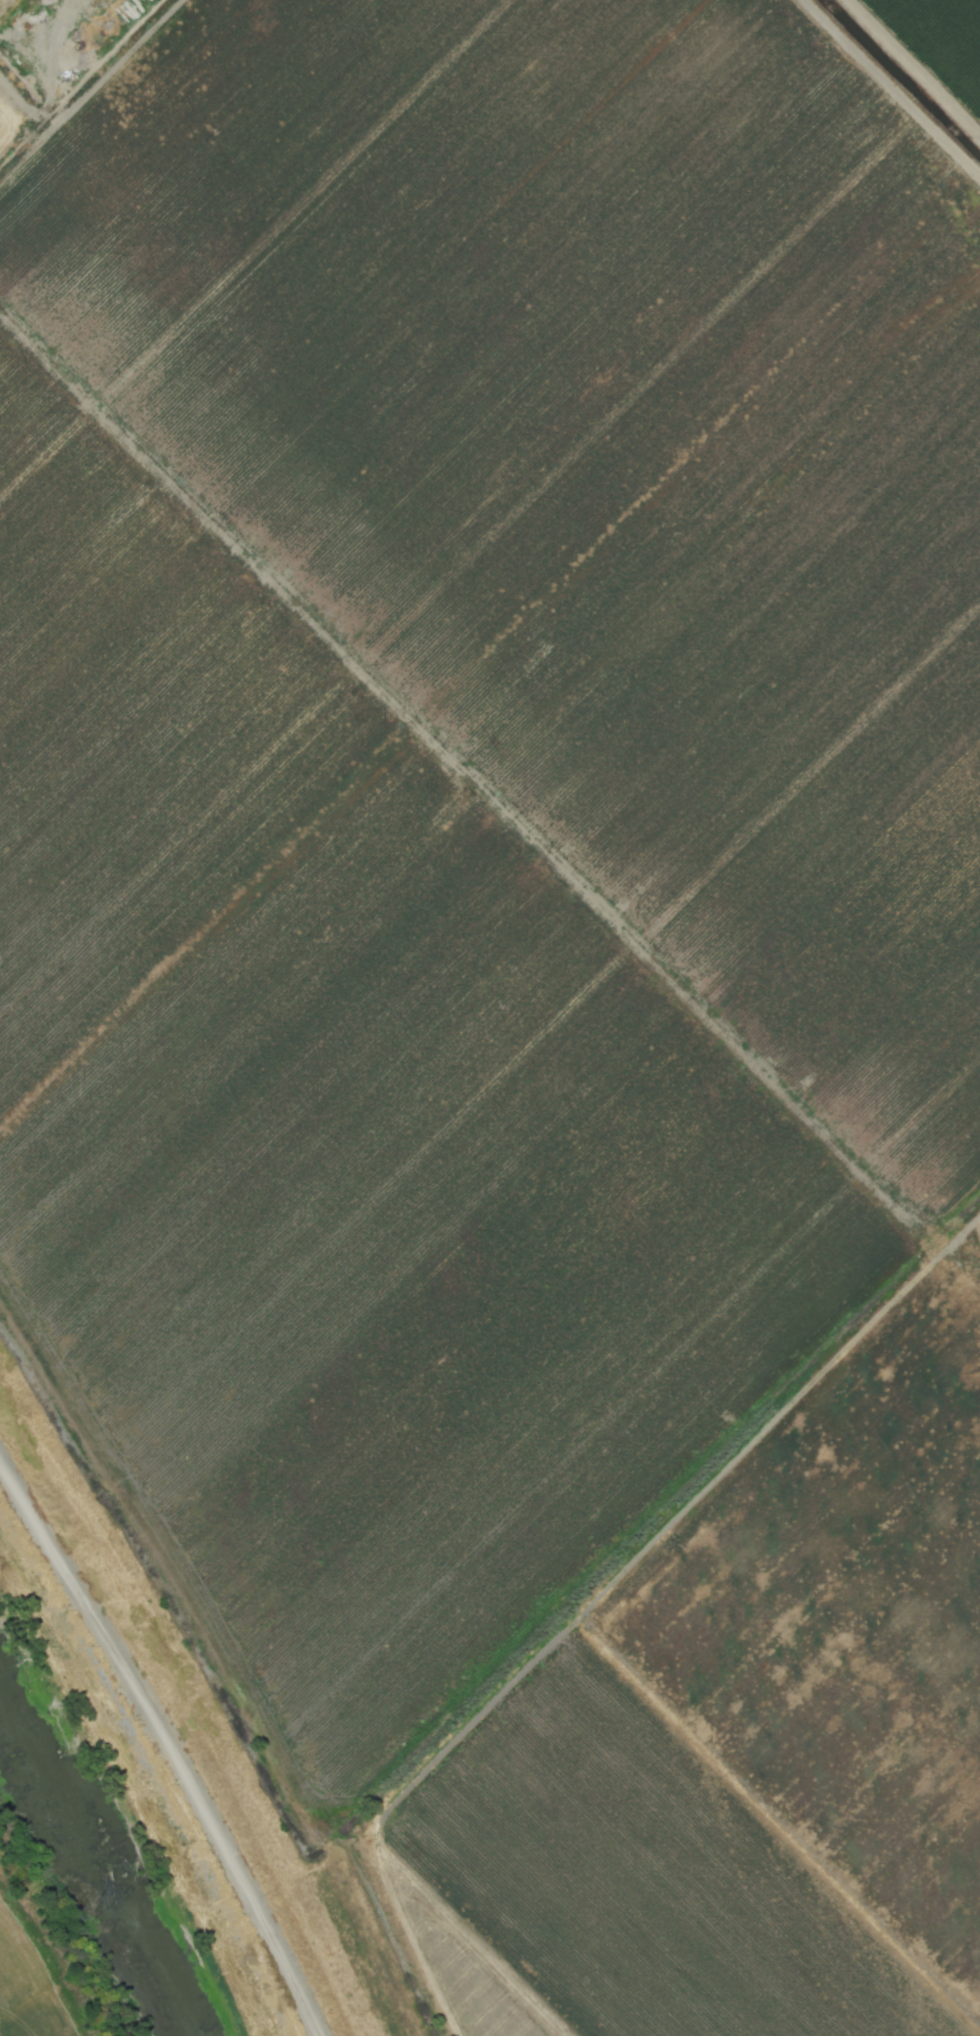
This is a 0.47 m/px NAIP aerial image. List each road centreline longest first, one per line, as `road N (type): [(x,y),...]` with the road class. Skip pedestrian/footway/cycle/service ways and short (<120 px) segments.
road 1 (residential): [(979,164),(829,0)]

